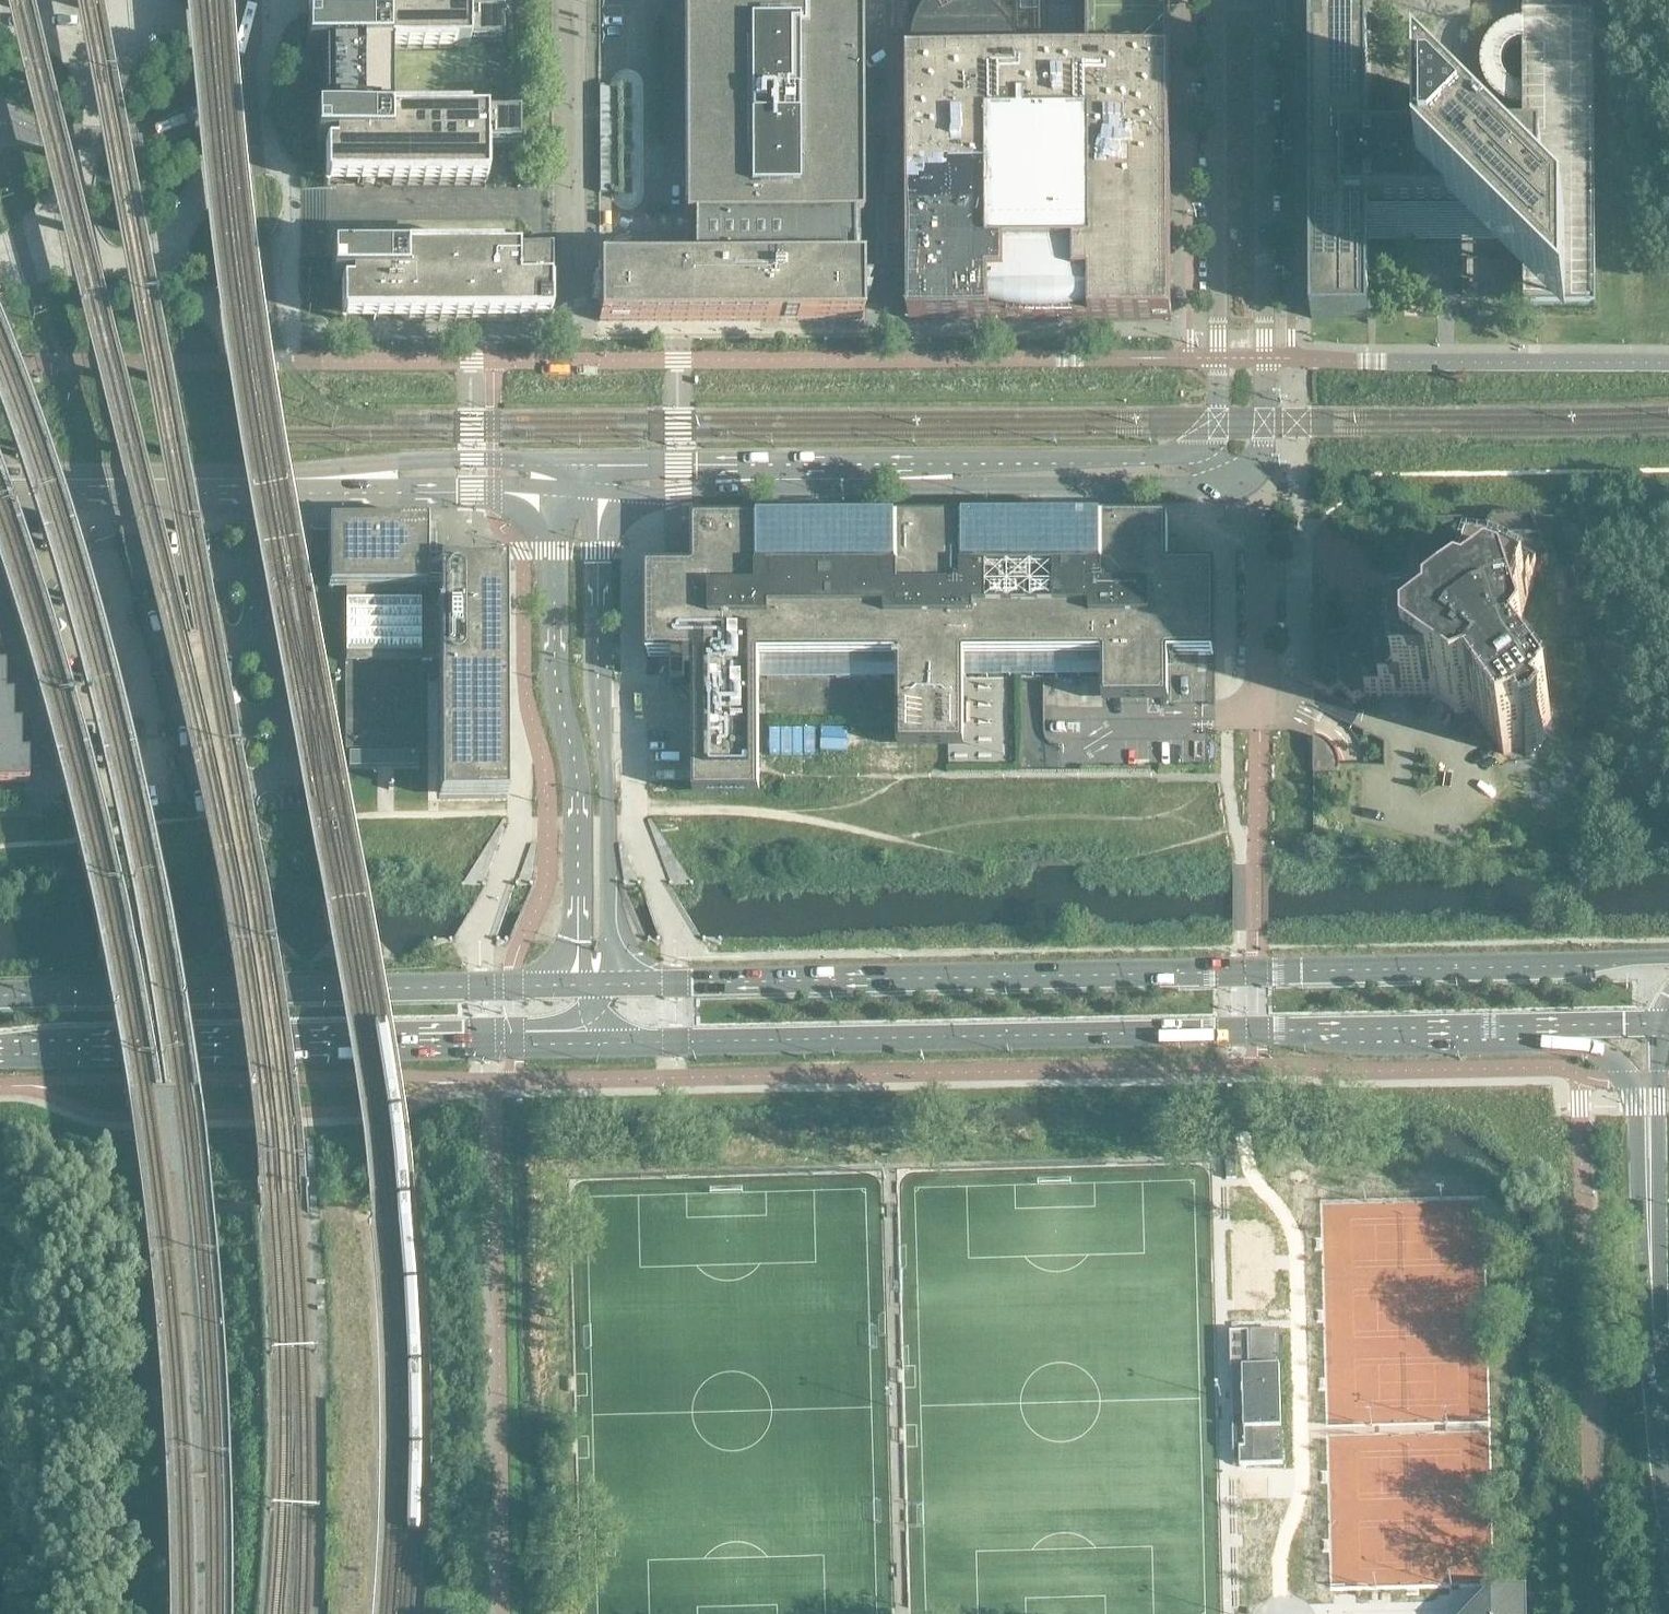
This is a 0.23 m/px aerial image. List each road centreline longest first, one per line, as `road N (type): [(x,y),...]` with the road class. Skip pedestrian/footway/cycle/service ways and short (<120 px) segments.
road 1 (primary): [(1668,953),(1567,963),(615,985)]
road 2 (primary): [(600,1042),(1537,1022)]
road 3 (tertiary): [(600,493),(1183,485),(1237,476)]
road 4 (tertiary): [(1205,449),(1176,457),(961,463),(578,462)]
road 5 (primary): [(0,1051),(600,1042)]
road 6 (primary): [(582,985),(0,998)]
road 7 (tertiary): [(555,494),(555,687),(577,814),(582,985)]
road 8 (tertiary): [(615,985),(595,693),(600,493)]
road 9 (tertiary): [(1237,476),(1254,464),(1262,431),(1259,0)]
road 10 (tertiary): [(1218,0),(1218,415),(1205,449)]
road 11 (tertiary): [(0,479),(330,480)]
road 12 (motorway): [(1537,1022),(1608,1052),(1628,1076),(1650,1254)]
road 13 (tertiary): [(578,462),(409,465),(330,480)]
road 14 (motorway): [(1650,1254),(1668,1498)]
road 15 (residential): [(1258,704),(1261,499),(1237,476)]
road 16 (motorway): [(1663,1019),(1650,1254)]
road 17 (tertiary): [(330,480),(555,494)]
road 18 (primary): [(1537,1022),(1663,1019)]

